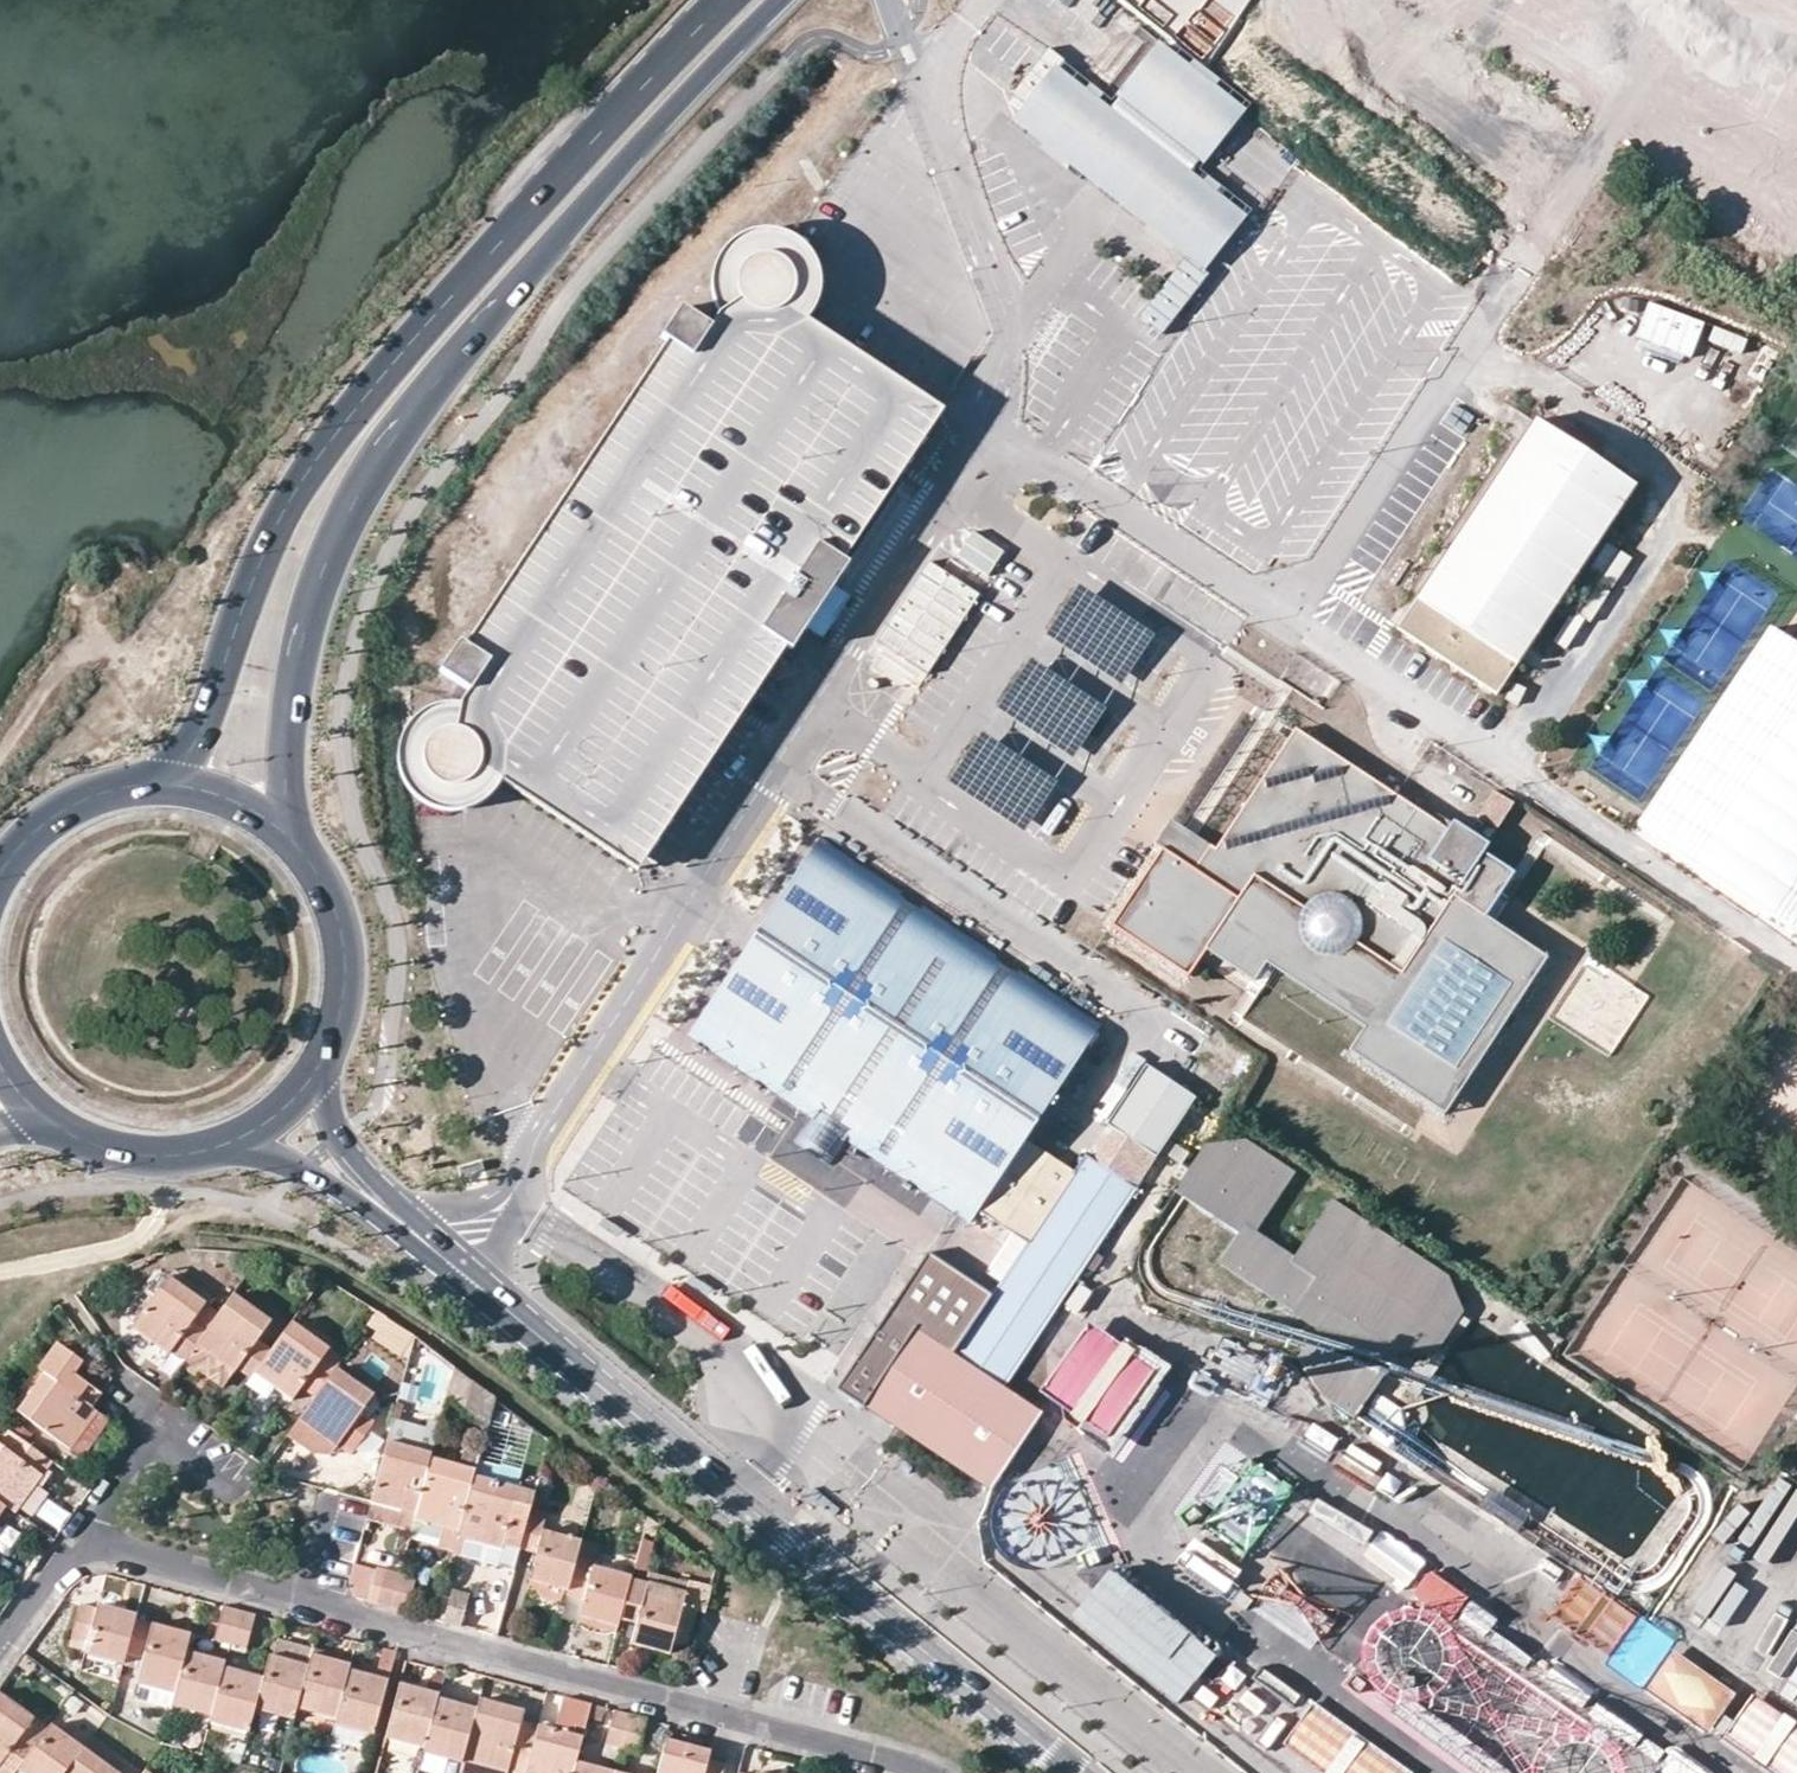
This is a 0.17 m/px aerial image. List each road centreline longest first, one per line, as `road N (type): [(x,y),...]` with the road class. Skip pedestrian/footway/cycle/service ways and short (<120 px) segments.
road 1 (residential): [(930,1772),(80,1538),(0,1647)]
road 2 (primary): [(284,828),(279,746),(291,671),(311,581),(346,507),(395,427),(721,58),(784,0)]
road 3 (primary): [(728,0),(505,238),(302,478),(267,537),(206,706),(160,782)]
road 4 (tertiary): [(500,1299),(1077,1772)]
road 5 (tertiary): [(231,1144),(344,1193),(474,1292),(500,1299)]
road 6 (tertiary): [(500,1299),(490,1281),(368,1173),(342,1133),(321,1066)]
road 7 (primary): [(321,1066),(345,1006),(346,941),(325,879),(284,828)]
road 8 (primary): [(160,782),(80,799),(45,821),(0,872)]
road 9 (primary): [(49,1121),(137,1156),(231,1144)]
road 10 (primary): [(284,828),(226,794),(160,782)]
road 11 (primary): [(231,1144),(282,1112),(321,1066)]

